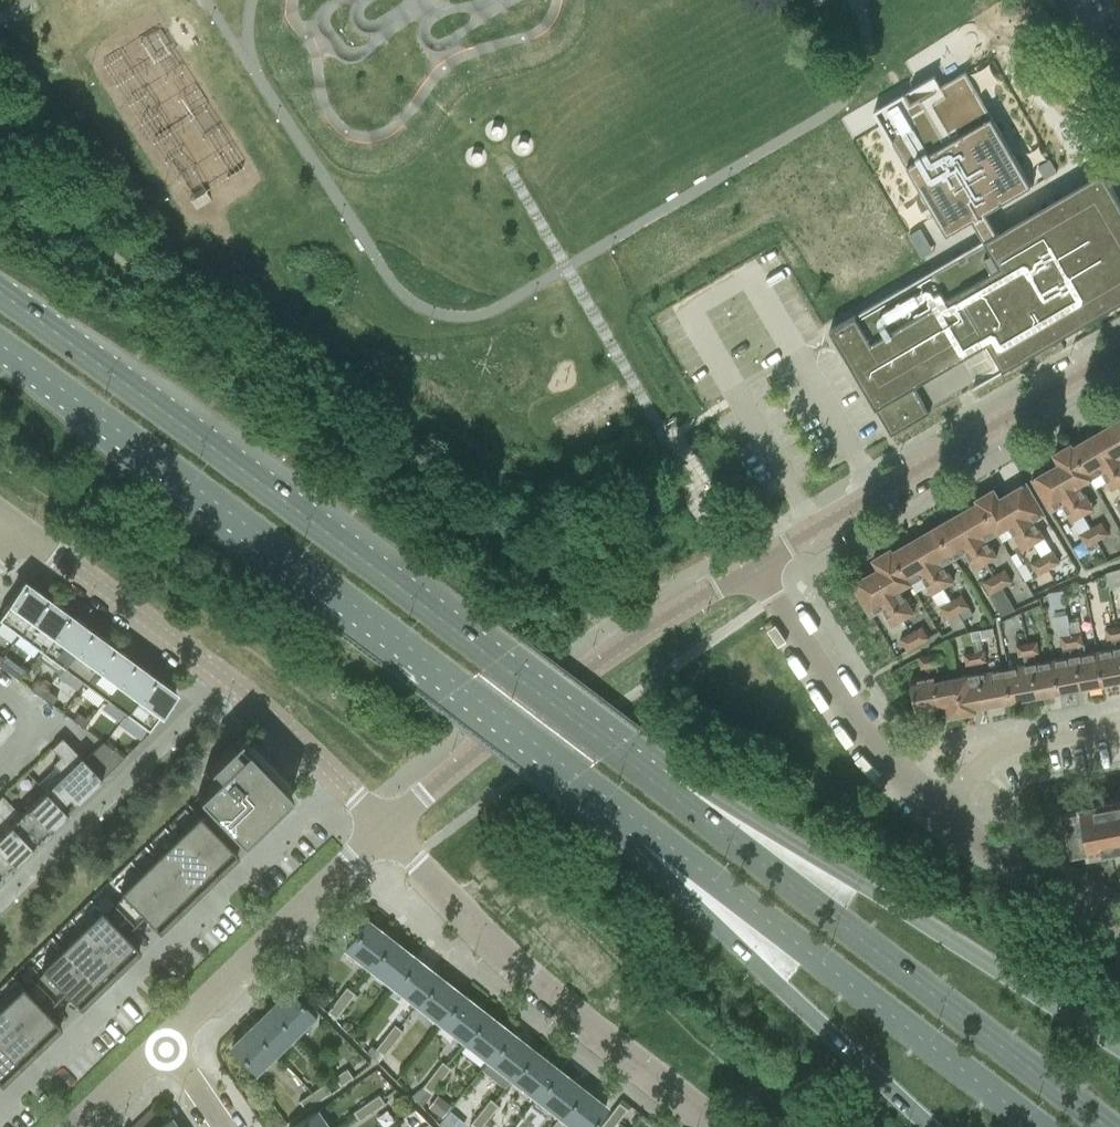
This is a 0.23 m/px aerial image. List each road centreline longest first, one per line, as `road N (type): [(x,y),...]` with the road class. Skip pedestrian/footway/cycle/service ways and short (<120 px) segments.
road 1 (trunk): [(675,797),(0,295)]
road 2 (trunk): [(0,347),(644,829)]
road 3 (trunk): [(1111,1126),(675,797)]
road 4 (trunk): [(1119,1056),(863,887),(675,797)]
road 5 (trunk): [(644,829),(1036,1126)]
road 6 (residential): [(0,1108),(338,782)]
road 7 (tertiary): [(388,830),(579,675),(753,567)]
road 8 (residential): [(719,1126),(524,972),(388,830)]
road 9 (tertiary): [(753,567),(1119,352)]
road 10 (trunk): [(644,829),(780,988),(928,1126)]
road 11 (residential): [(338,782),(227,682),(28,534)]
road 12 (tertiary): [(165,1044),(388,830)]
road 13 (residential): [(937,813),(863,736),(753,567)]
road 14 (residential): [(1119,941),(937,813)]
road 15 (residential): [(937,813),(1008,746),(1119,724)]
road 16 (tertiary): [(78,1126),(165,1044)]

